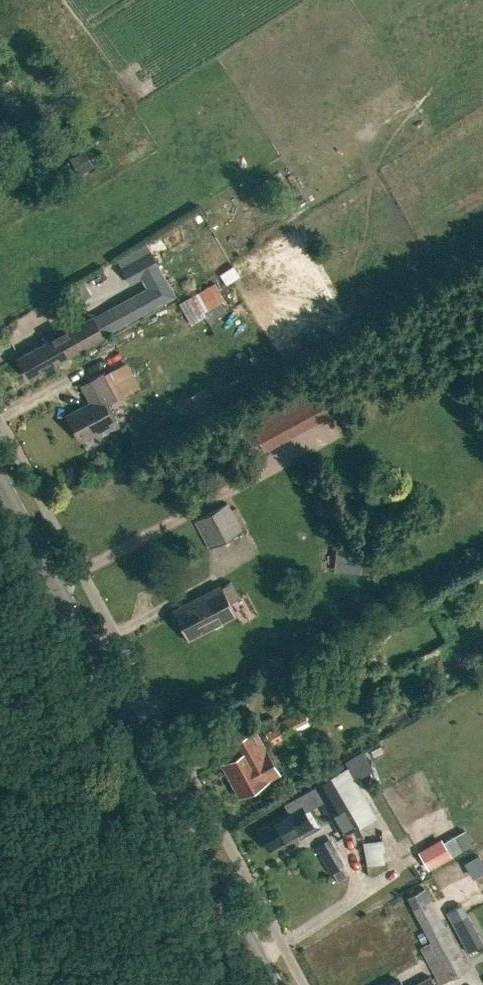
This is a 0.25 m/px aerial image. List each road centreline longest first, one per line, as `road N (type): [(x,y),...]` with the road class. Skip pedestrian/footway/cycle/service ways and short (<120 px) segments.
road 1 (tertiary): [(272,984),(0,481)]

